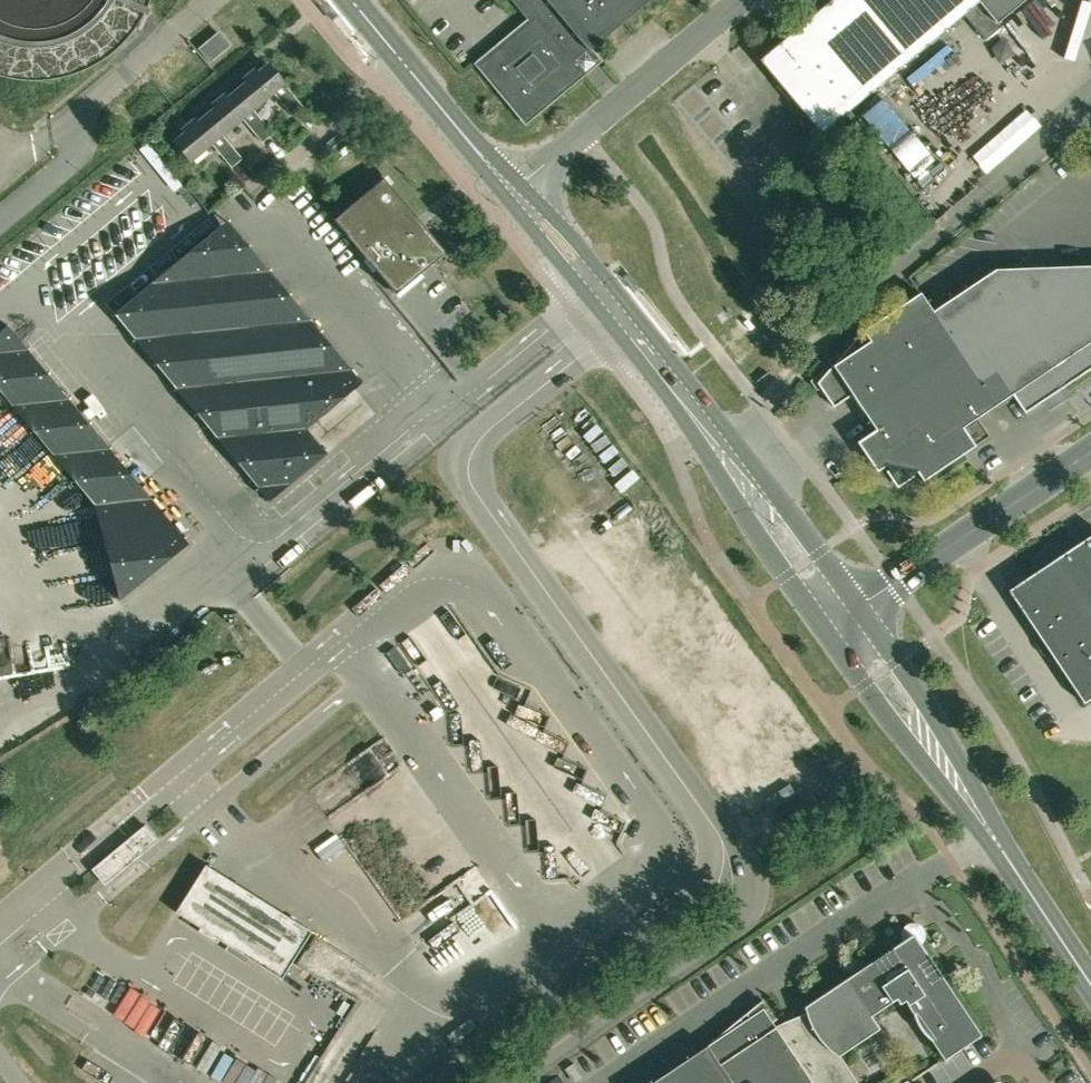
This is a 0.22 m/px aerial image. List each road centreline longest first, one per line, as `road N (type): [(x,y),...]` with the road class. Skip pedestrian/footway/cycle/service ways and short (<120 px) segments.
road 1 (tertiary): [(1090,984),(842,619)]
road 2 (tertiary): [(842,619),(596,288)]
road 3 (unclassified): [(842,619),(1090,450)]
road 4 (unclassified): [(509,187),(741,0)]
road 5 (tertiary): [(509,187),(352,0)]
road 6 (tertiary): [(596,288),(580,246),(509,187)]
road 7 (tertiary): [(509,187),(527,225),(596,288)]

